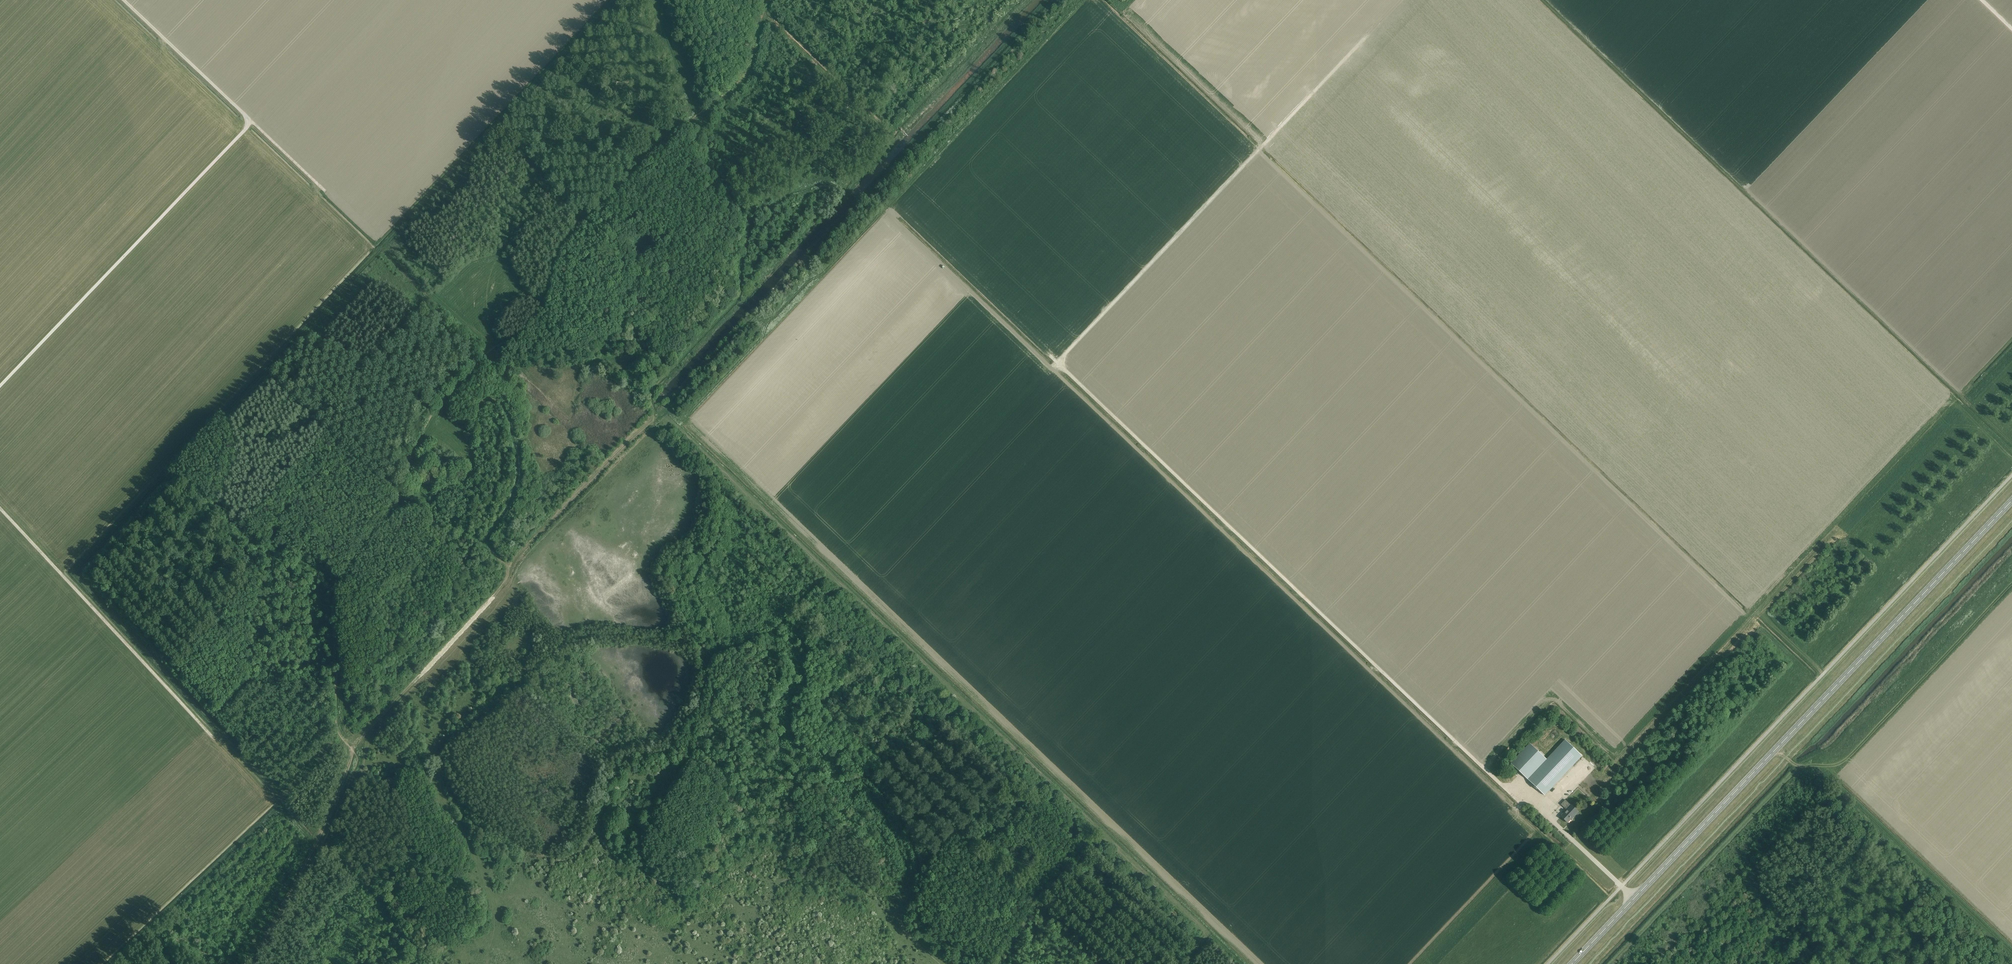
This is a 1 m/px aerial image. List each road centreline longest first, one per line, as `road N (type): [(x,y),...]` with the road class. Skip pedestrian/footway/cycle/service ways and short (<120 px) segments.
road 1 (secondary): [(1572,963),(2011,500)]
road 2 (track): [(248,963),(353,753)]

